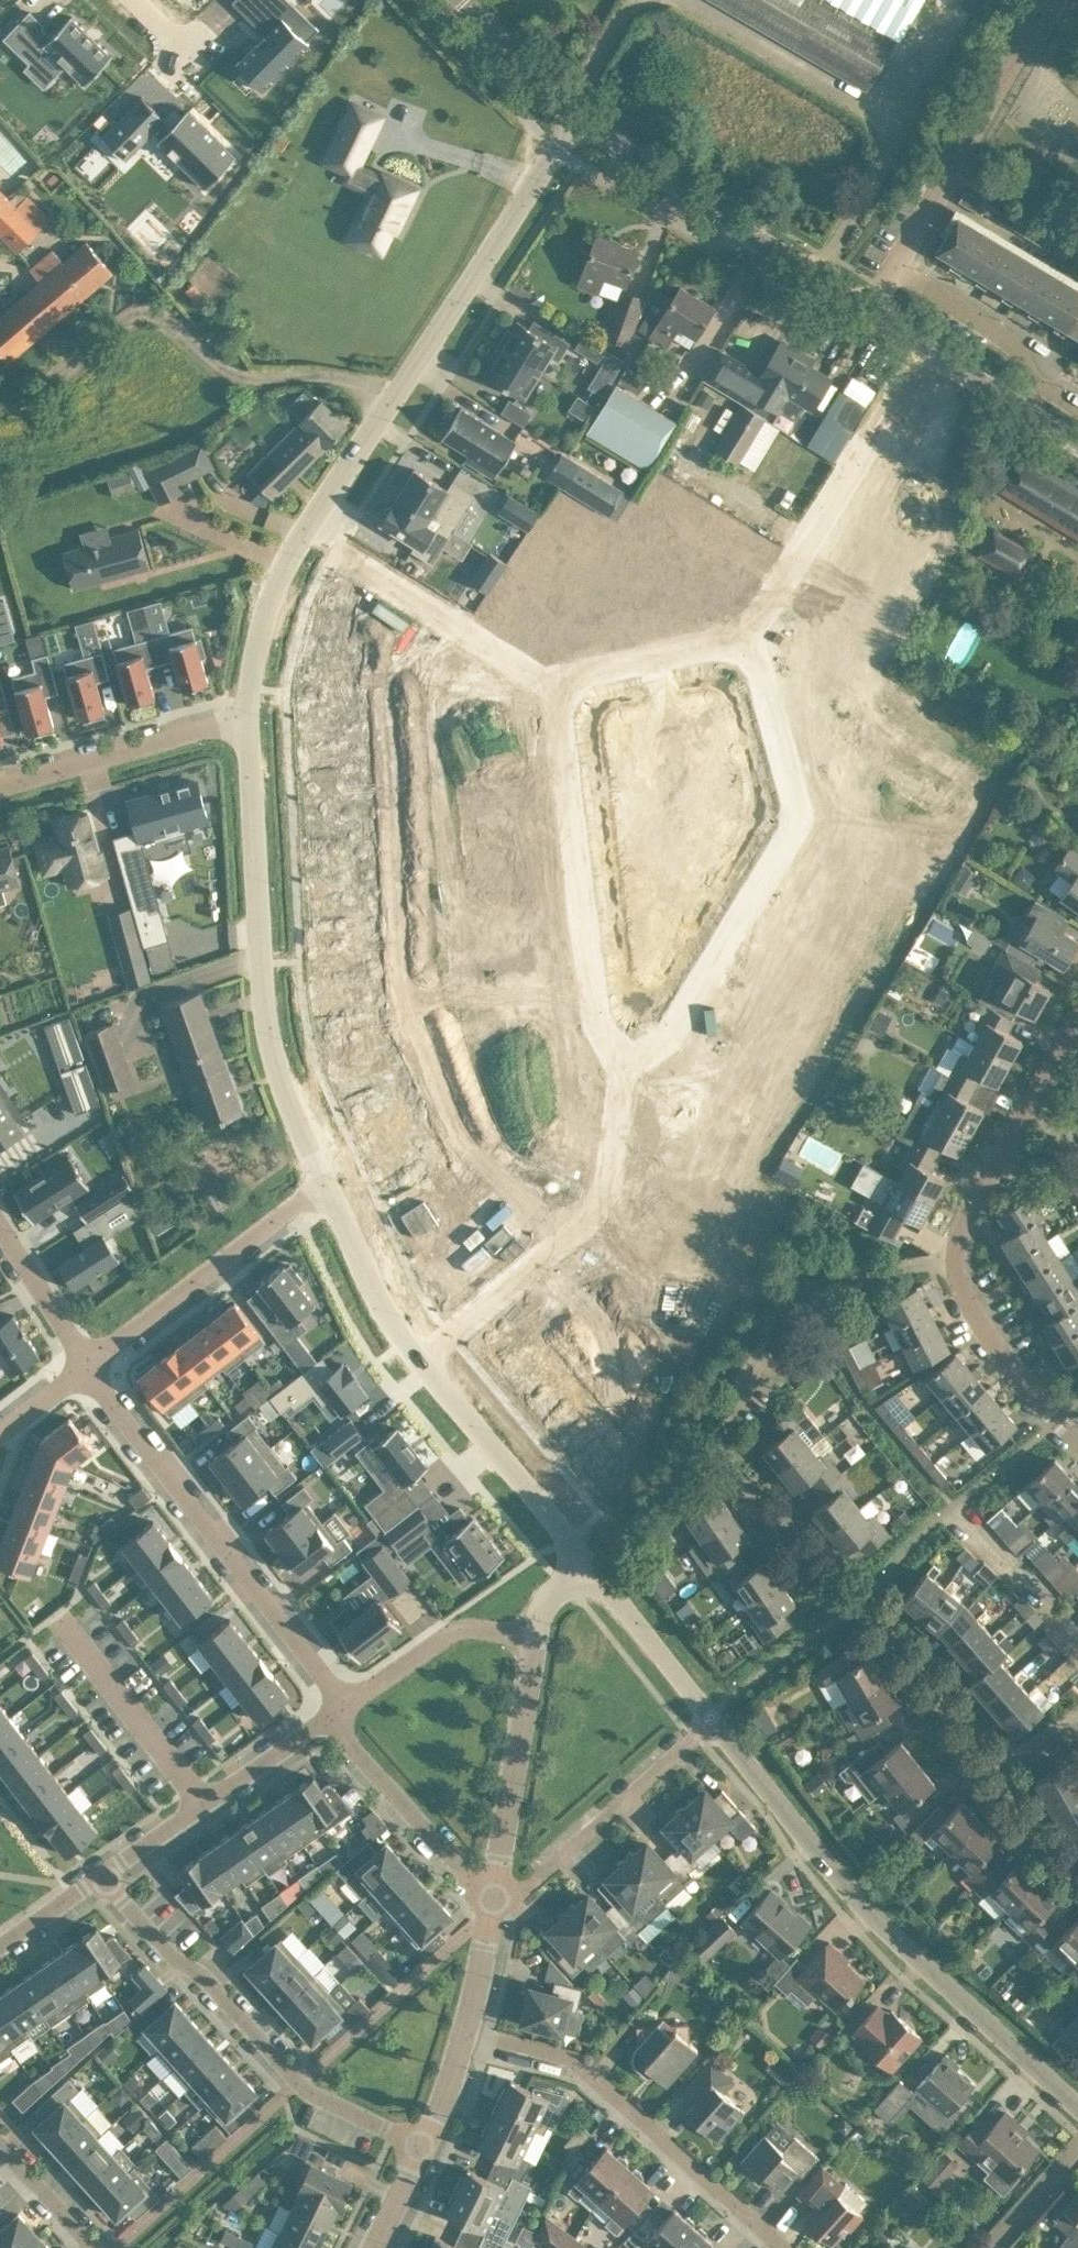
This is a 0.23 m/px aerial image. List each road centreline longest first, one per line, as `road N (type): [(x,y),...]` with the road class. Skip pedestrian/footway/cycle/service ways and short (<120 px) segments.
road 1 (residential): [(957,1259),(857,1279),(811,1304),(737,1383),(724,1415),(724,1442),(735,1468),(791,1538),(855,1607),(933,1670),(991,1750),(1049,1855),(1077,1877)]
road 2 (residential): [(1077,2108),(973,2033),(823,1887),(700,1731)]
road 3 (residential): [(312,528),(576,115)]
road 4 (residential): [(627,1056),(665,1035),(800,810),(749,638)]
road 5 (residential): [(323,1184),(281,1079),(247,725)]
road 6 (residential): [(327,1720),(319,1675),(167,1485),(85,1364)]
road 7 (residential): [(416,2146),(298,2085),(206,1976),(177,1961),(105,1876)]
road 8 (residential): [(555,678),(596,1019),(627,1056)]
road 9 (residential): [(782,2247),(579,2064),(472,2028)]
road 10 (residential): [(417,1351),(602,1202),(627,1056)]
road 11 (residential): [(870,309),(576,115)]
road 12 (residential): [(749,638),(923,342)]
road 13 (residential): [(894,267),(1045,0)]
road 14 (residential): [(323,1184),(85,1364)]
road 15 (residential): [(555,678),(312,528)]
road 16 (residential): [(491,1916),(537,1641)]
road 17 (residential): [(587,1566),(417,1351)]
road 18 (residential): [(105,1876),(327,1720)]
road 19 (residential): [(247,725),(0,791)]
road 20 (residential): [(491,1916),(327,1720)]
road 21 (residential): [(327,1720),(462,1628),(537,1641)]
road 22 (residential): [(1077,411),(1027,382),(1003,335),(894,267)]
road 23 (residential): [(1077,1437),(985,1332),(961,1289),(957,1259)]
road 24 (residential): [(542,1872),(700,1731)]
road 25 (residential): [(247,725),(251,662),(284,571),(312,528)]
road 26 (residential): [(700,1731),(587,1566)]
road 27 (residential): [(749,638),(555,678)]
road 28 (residential): [(417,1351),(323,1184)]
road 29 (residential): [(1077,437),(923,342)]
road 30 (residential): [(957,1259),(969,1206),(1034,1103)]
road 31 (residential): [(85,1364),(0,1227)]
road 32 (unclassified): [(576,115),(464,0)]
road 33 (residential): [(92,2247),(0,2142)]
road 34 (residential): [(1077,2140),(988,2247)]
road 35 (residential): [(416,2146),(472,2028)]
road 36 (residential): [(0,1946),(105,1876)]

